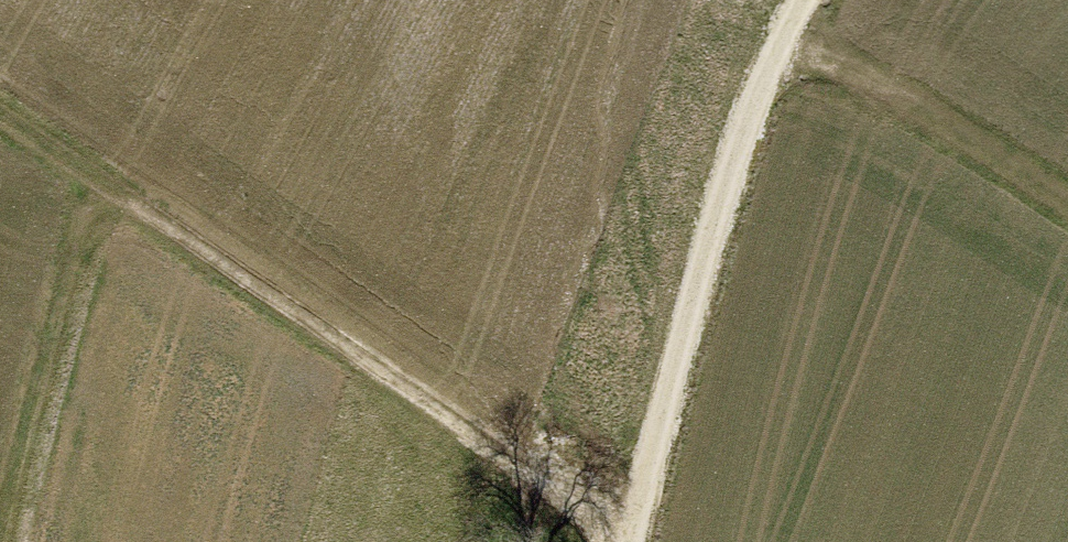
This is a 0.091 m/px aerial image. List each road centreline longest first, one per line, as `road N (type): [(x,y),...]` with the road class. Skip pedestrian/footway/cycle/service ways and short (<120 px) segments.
road 1 (track): [(629,541),(0,115)]
road 2 (track): [(803,0),(762,84),(718,215),(630,541)]
road 3 (track): [(6,541),(101,178)]
road 4 (track): [(1067,218),(784,32)]

